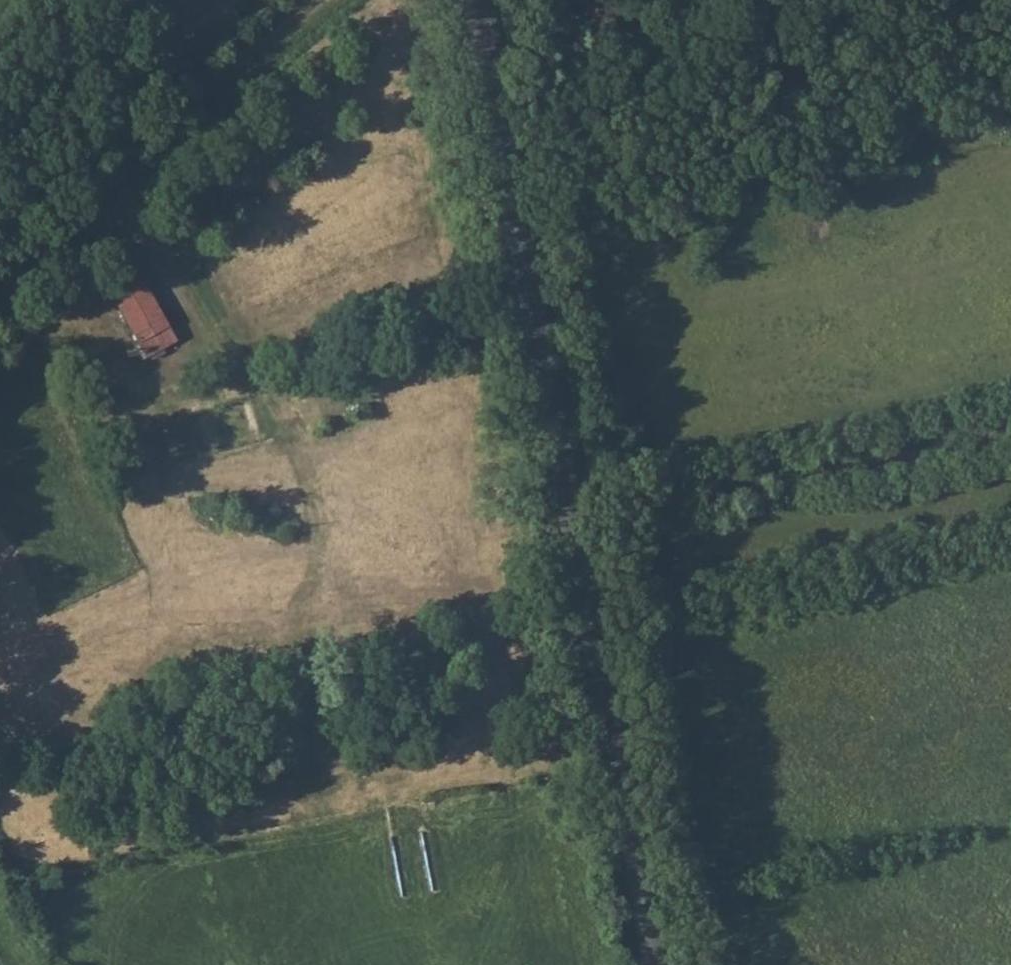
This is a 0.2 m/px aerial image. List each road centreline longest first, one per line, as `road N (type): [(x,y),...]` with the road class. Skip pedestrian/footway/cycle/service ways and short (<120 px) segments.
road 1 (unclassified): [(466,0),(649,964)]

